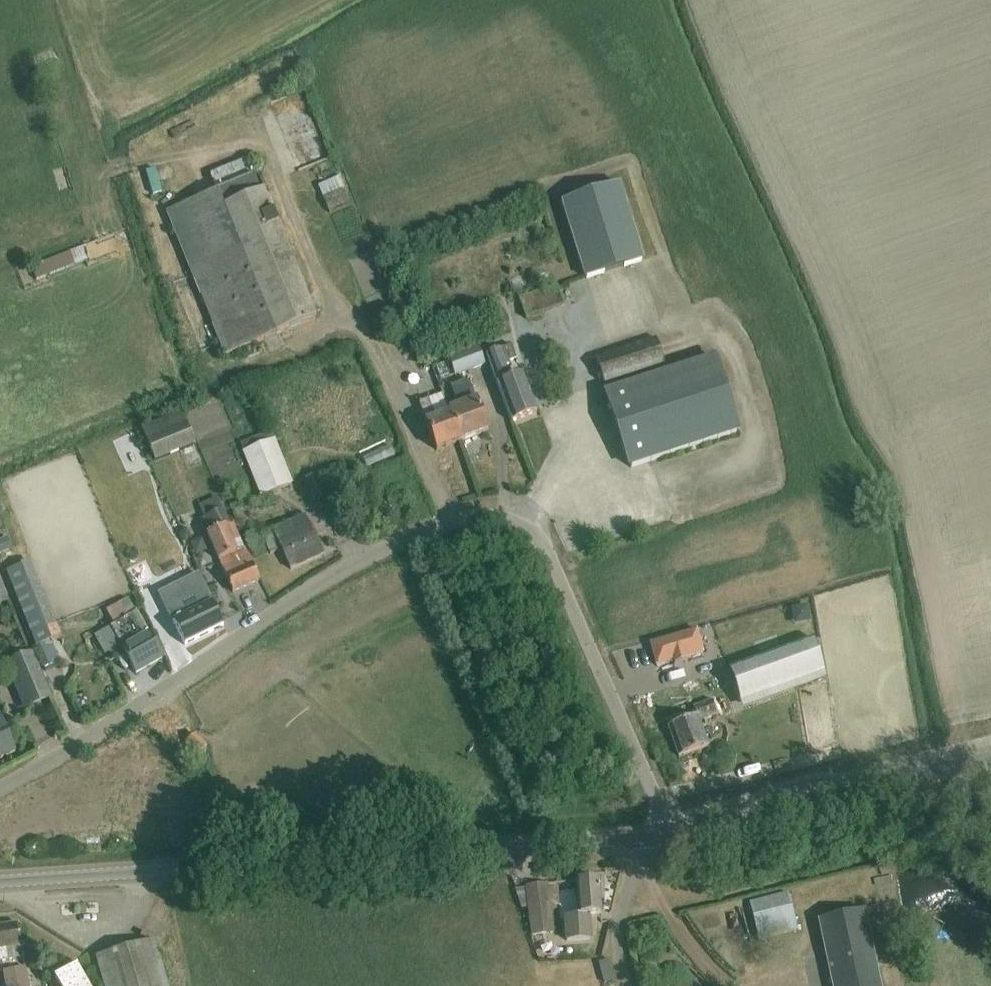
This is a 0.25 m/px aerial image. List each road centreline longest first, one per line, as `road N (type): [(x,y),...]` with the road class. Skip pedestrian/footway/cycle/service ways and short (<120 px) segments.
road 1 (residential): [(0,789),(352,566),(455,521),(493,516),(543,541),(658,802),(652,836)]
road 2 (tertiary): [(0,882),(652,836)]
road 3 (tertiary): [(652,836),(990,756)]
road 4 (unclassified): [(625,985),(624,904),(652,836)]

